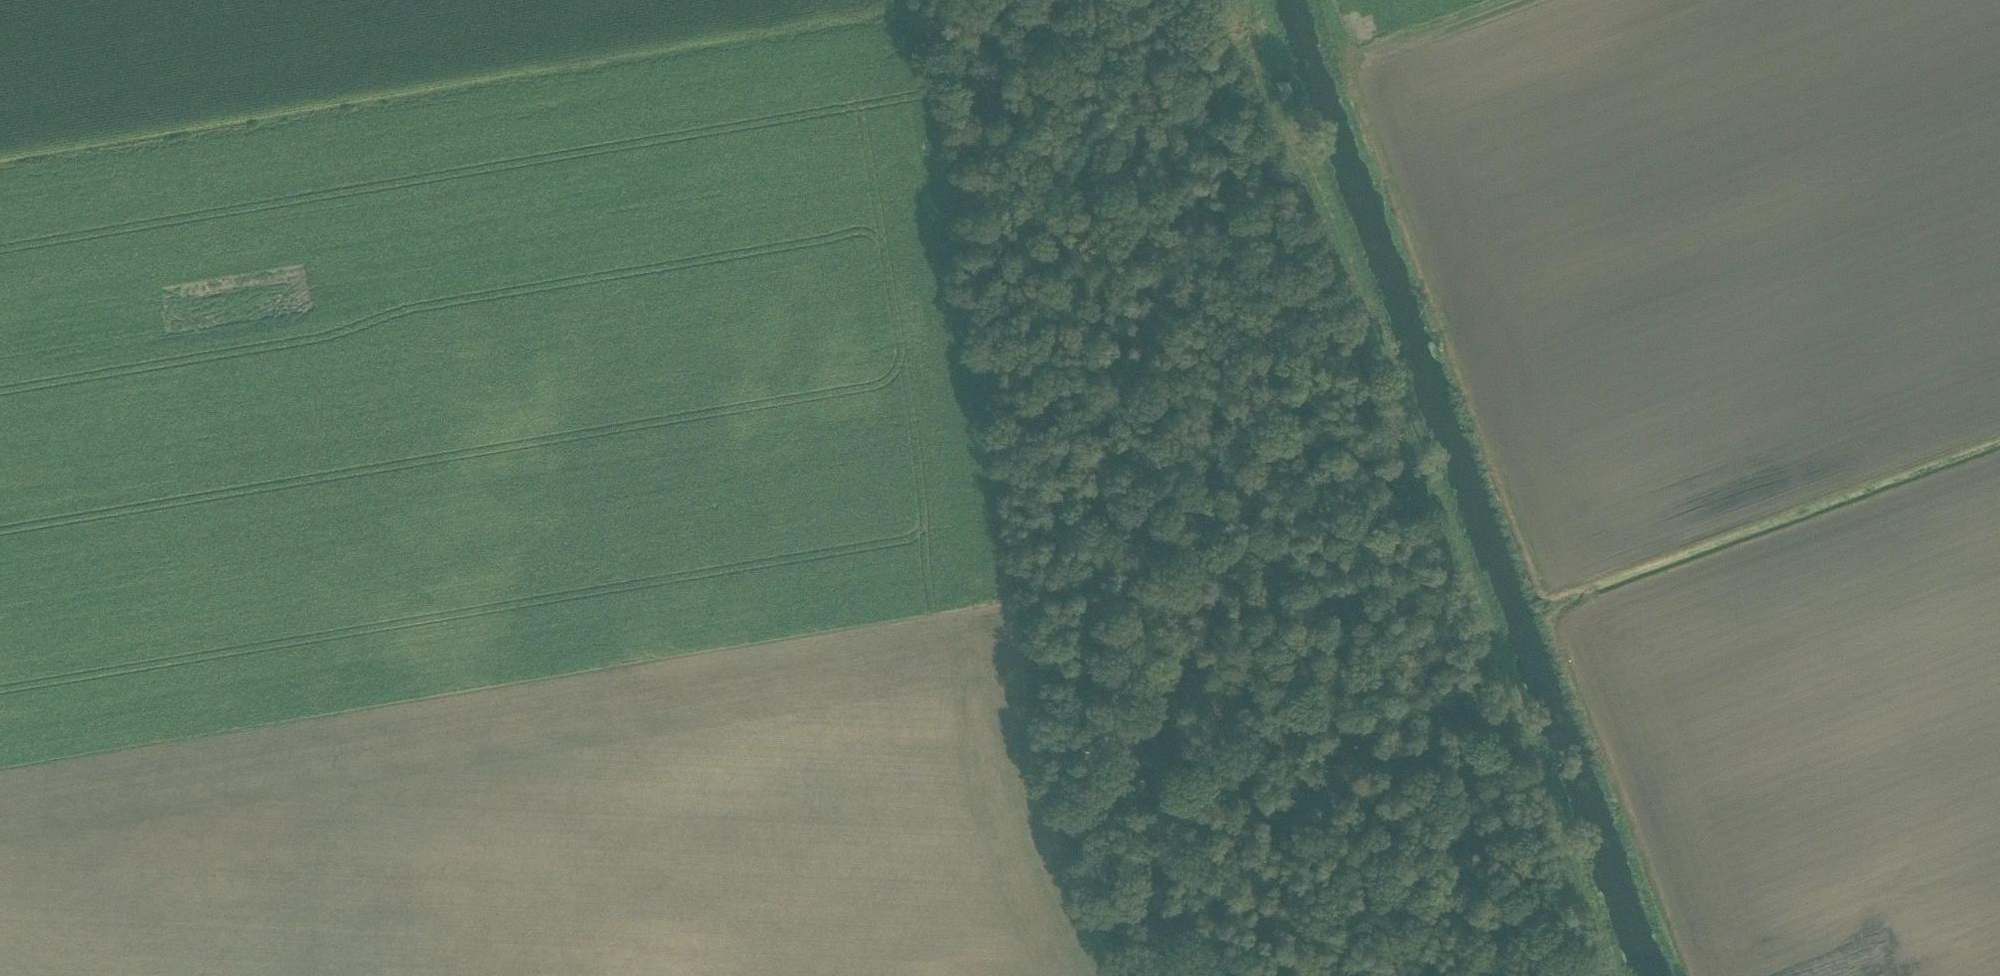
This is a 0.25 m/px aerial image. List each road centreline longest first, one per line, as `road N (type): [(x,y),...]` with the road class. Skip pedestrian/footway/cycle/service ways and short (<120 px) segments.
road 1 (track): [(1618,975),(1312,161),(1280,112),(1261,0)]

